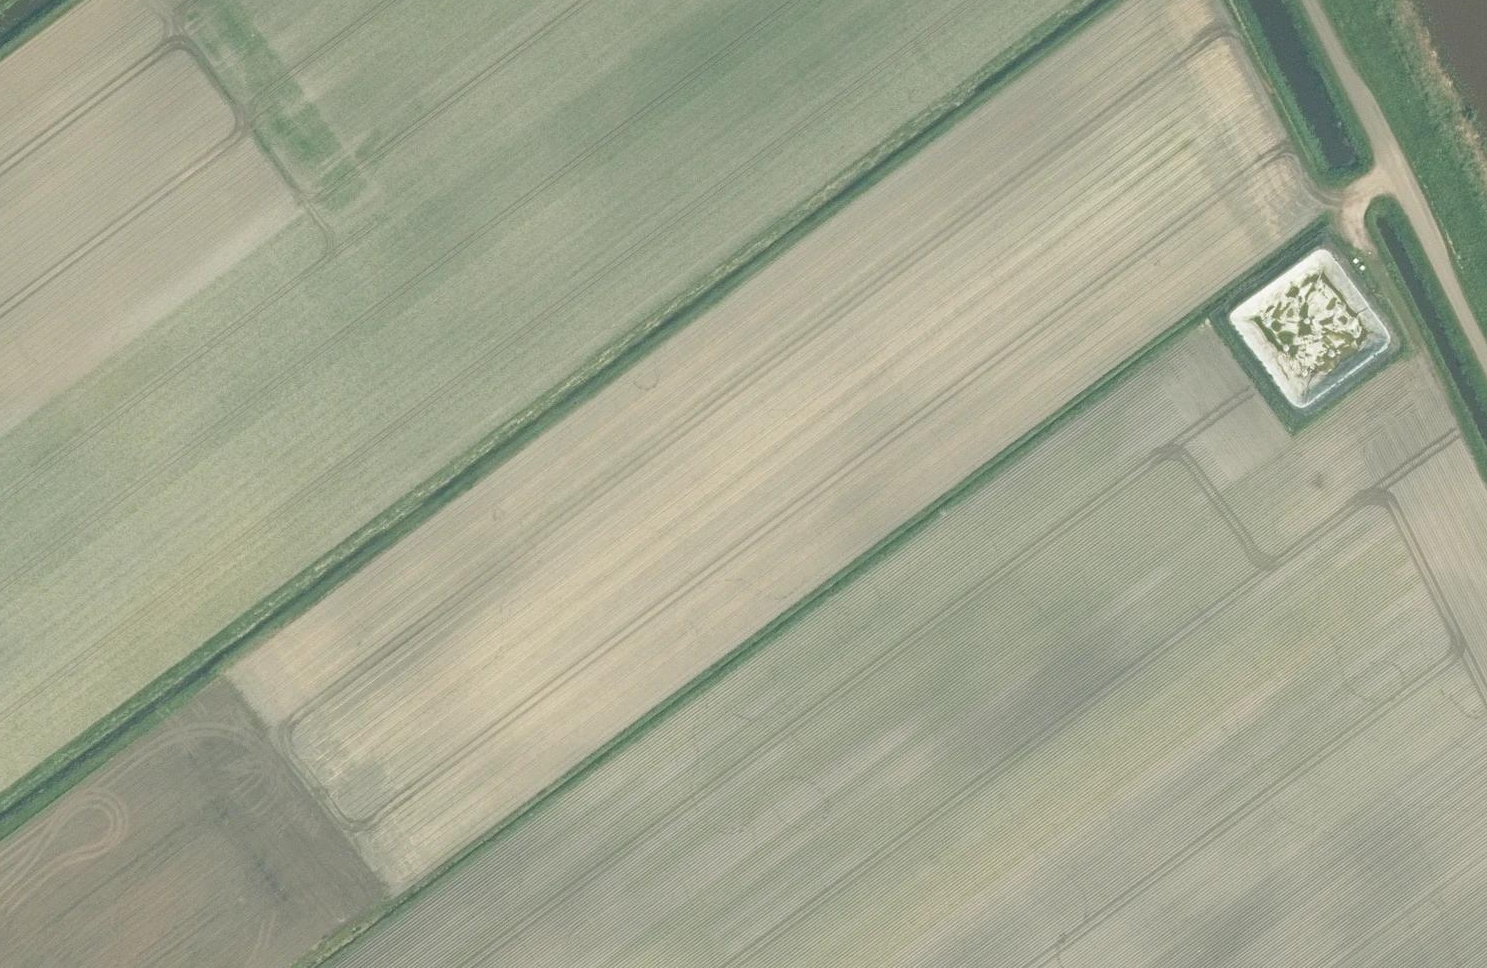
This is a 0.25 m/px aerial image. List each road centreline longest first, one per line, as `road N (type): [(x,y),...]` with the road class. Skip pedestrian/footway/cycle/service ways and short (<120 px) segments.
road 1 (unclassified): [(1486,352),(1314,0)]

